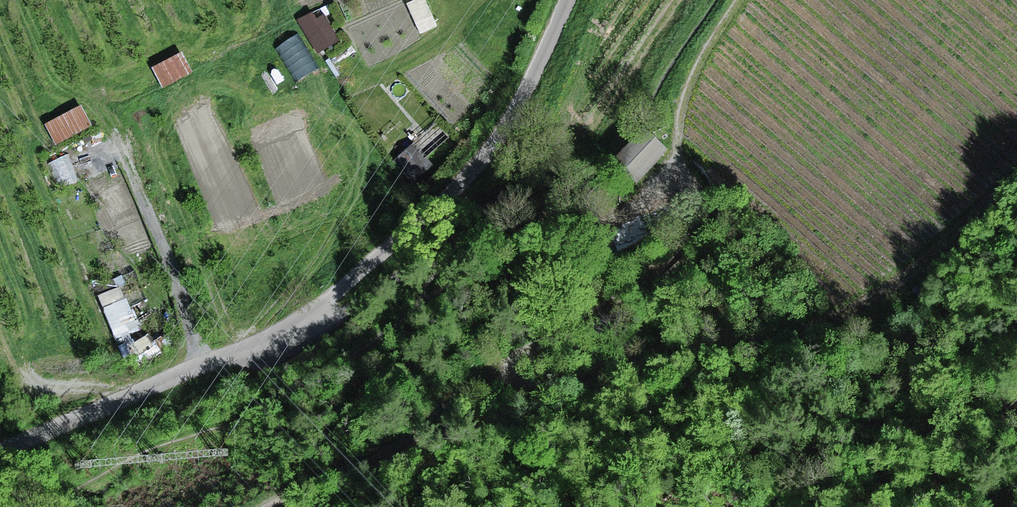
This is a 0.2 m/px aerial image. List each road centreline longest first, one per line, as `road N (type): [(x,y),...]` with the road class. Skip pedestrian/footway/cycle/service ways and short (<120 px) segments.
road 1 (unclassified): [(0,452),(262,343),(311,312),(476,164),(567,0)]
road 2 (track): [(489,362),(623,288),(687,164),(669,156),(623,215),(311,312)]
road 3 (track): [(489,362),(566,372),(775,342),(877,290),(1016,172)]
road 4 (track): [(92,105),(119,142),(202,365)]

